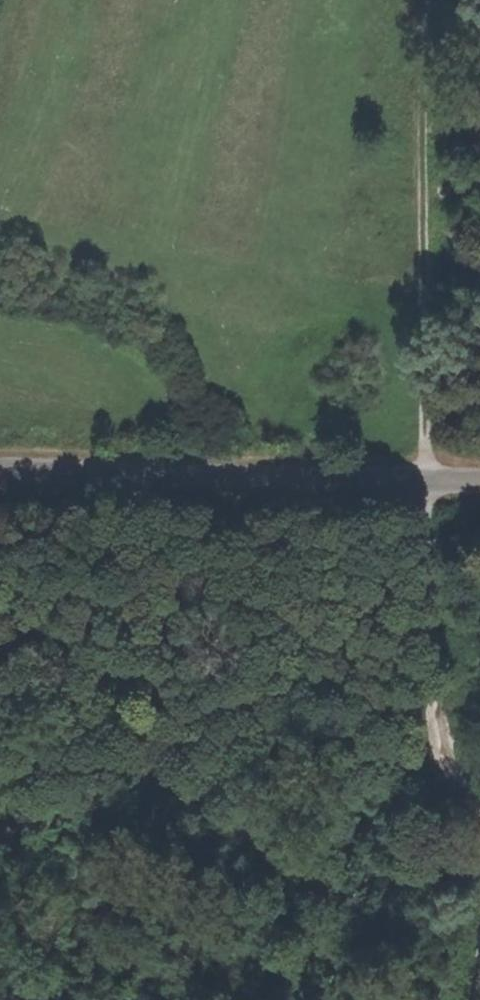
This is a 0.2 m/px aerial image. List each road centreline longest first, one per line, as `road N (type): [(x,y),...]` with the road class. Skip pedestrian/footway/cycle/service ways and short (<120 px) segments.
road 1 (track): [(479,814),(426,804),(445,736),(417,659),(446,473),(456,0)]
road 2 (unclassified): [(0,467),(479,474)]

